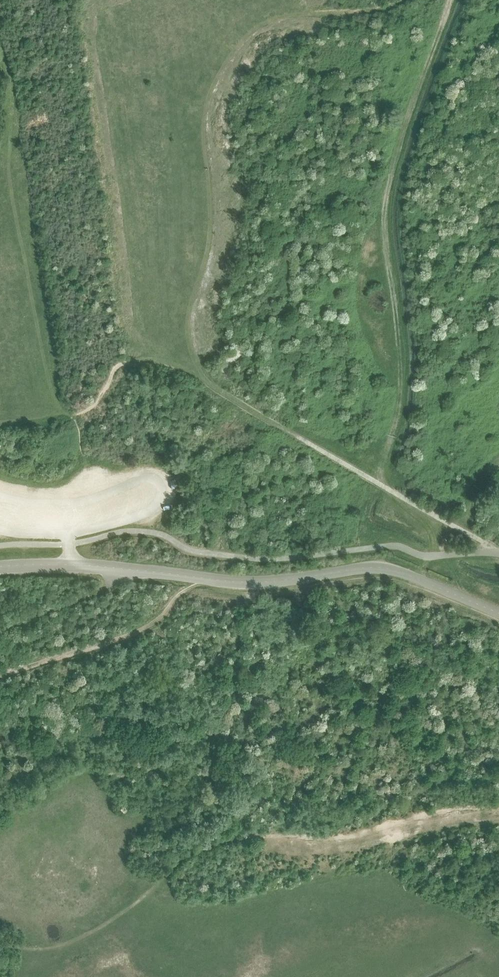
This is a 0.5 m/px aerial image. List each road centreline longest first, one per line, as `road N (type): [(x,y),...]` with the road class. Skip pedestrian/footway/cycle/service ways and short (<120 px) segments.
road 1 (unclassified): [(498,612),(380,568),(242,581),(89,565),(0,566)]
road 2 (track): [(379,483),(404,378),(386,215),(391,178),(451,0)]
road 3 (track): [(379,483),(160,355)]
road 4 (track): [(0,625),(95,597),(120,567)]
road 5 (track): [(488,552),(379,483)]

